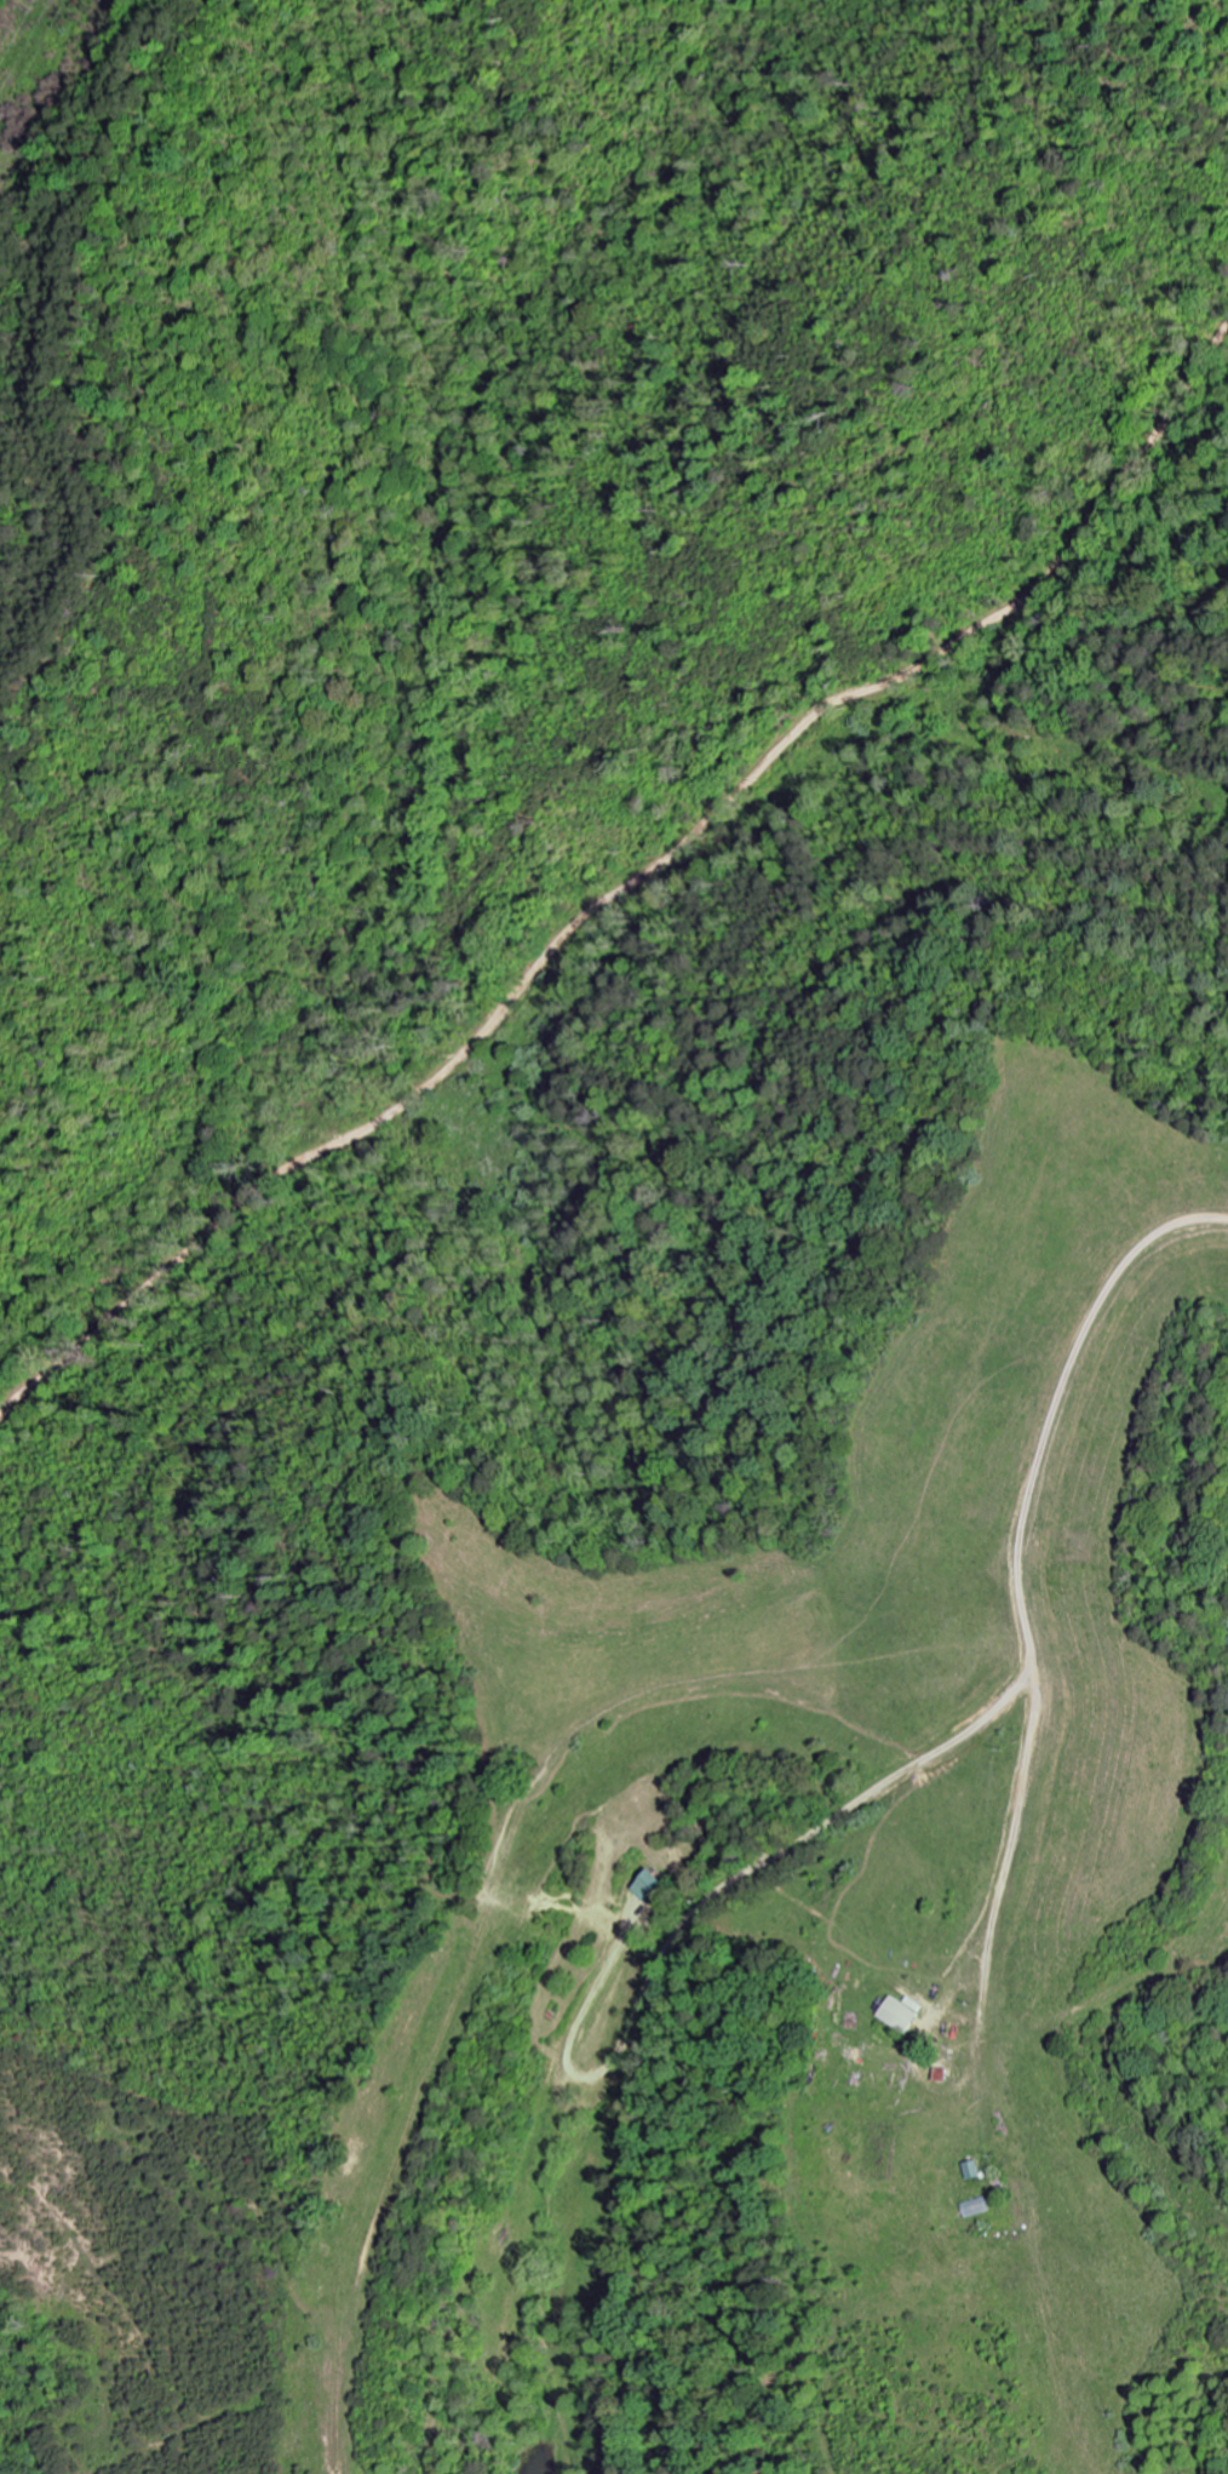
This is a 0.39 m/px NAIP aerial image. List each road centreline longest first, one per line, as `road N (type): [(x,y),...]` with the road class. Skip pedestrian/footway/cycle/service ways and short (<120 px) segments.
road 1 (residential): [(0,1420),(259,1182),(407,1099),(584,921),(675,853),(813,715),(897,675),(1050,574),(1137,466),(1227,328)]

